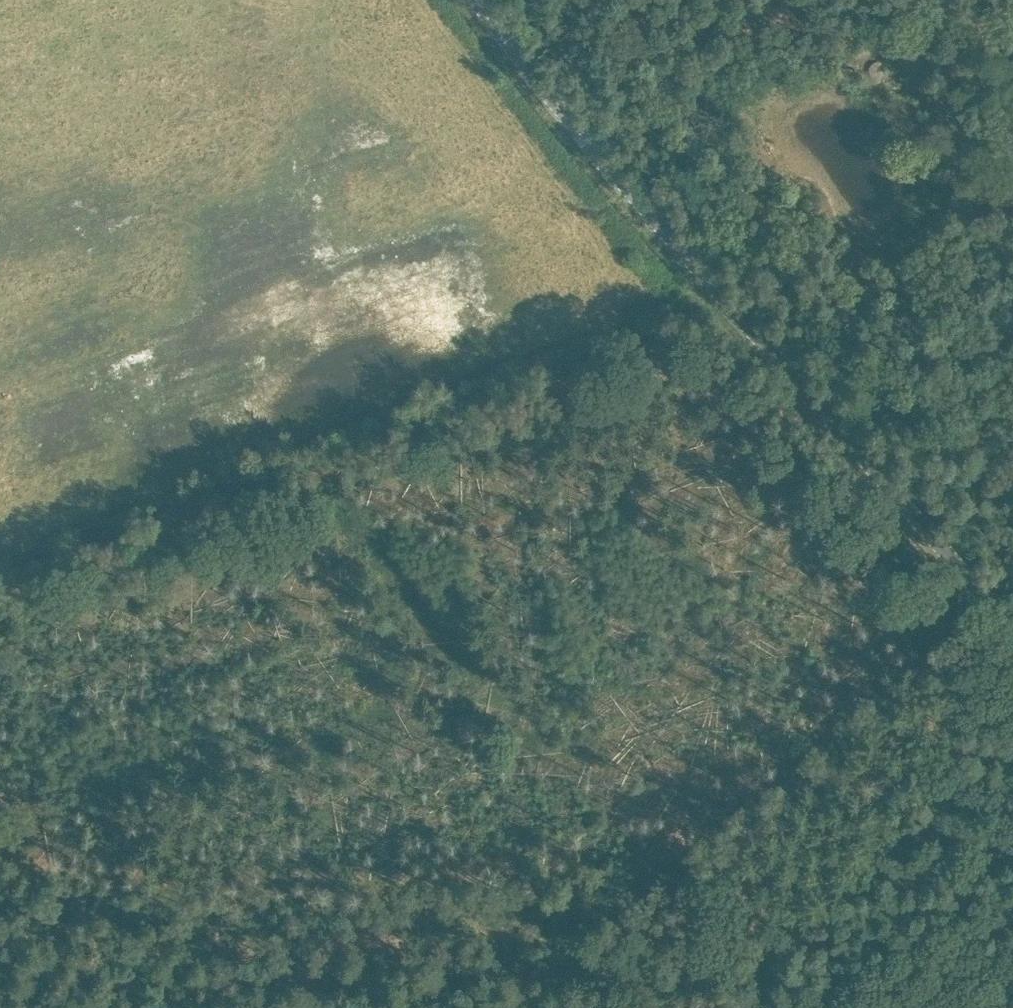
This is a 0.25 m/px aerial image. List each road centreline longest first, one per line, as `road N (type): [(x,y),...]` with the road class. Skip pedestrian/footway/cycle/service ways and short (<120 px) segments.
road 1 (unclassified): [(1012,627),(597,150),(477,0)]

